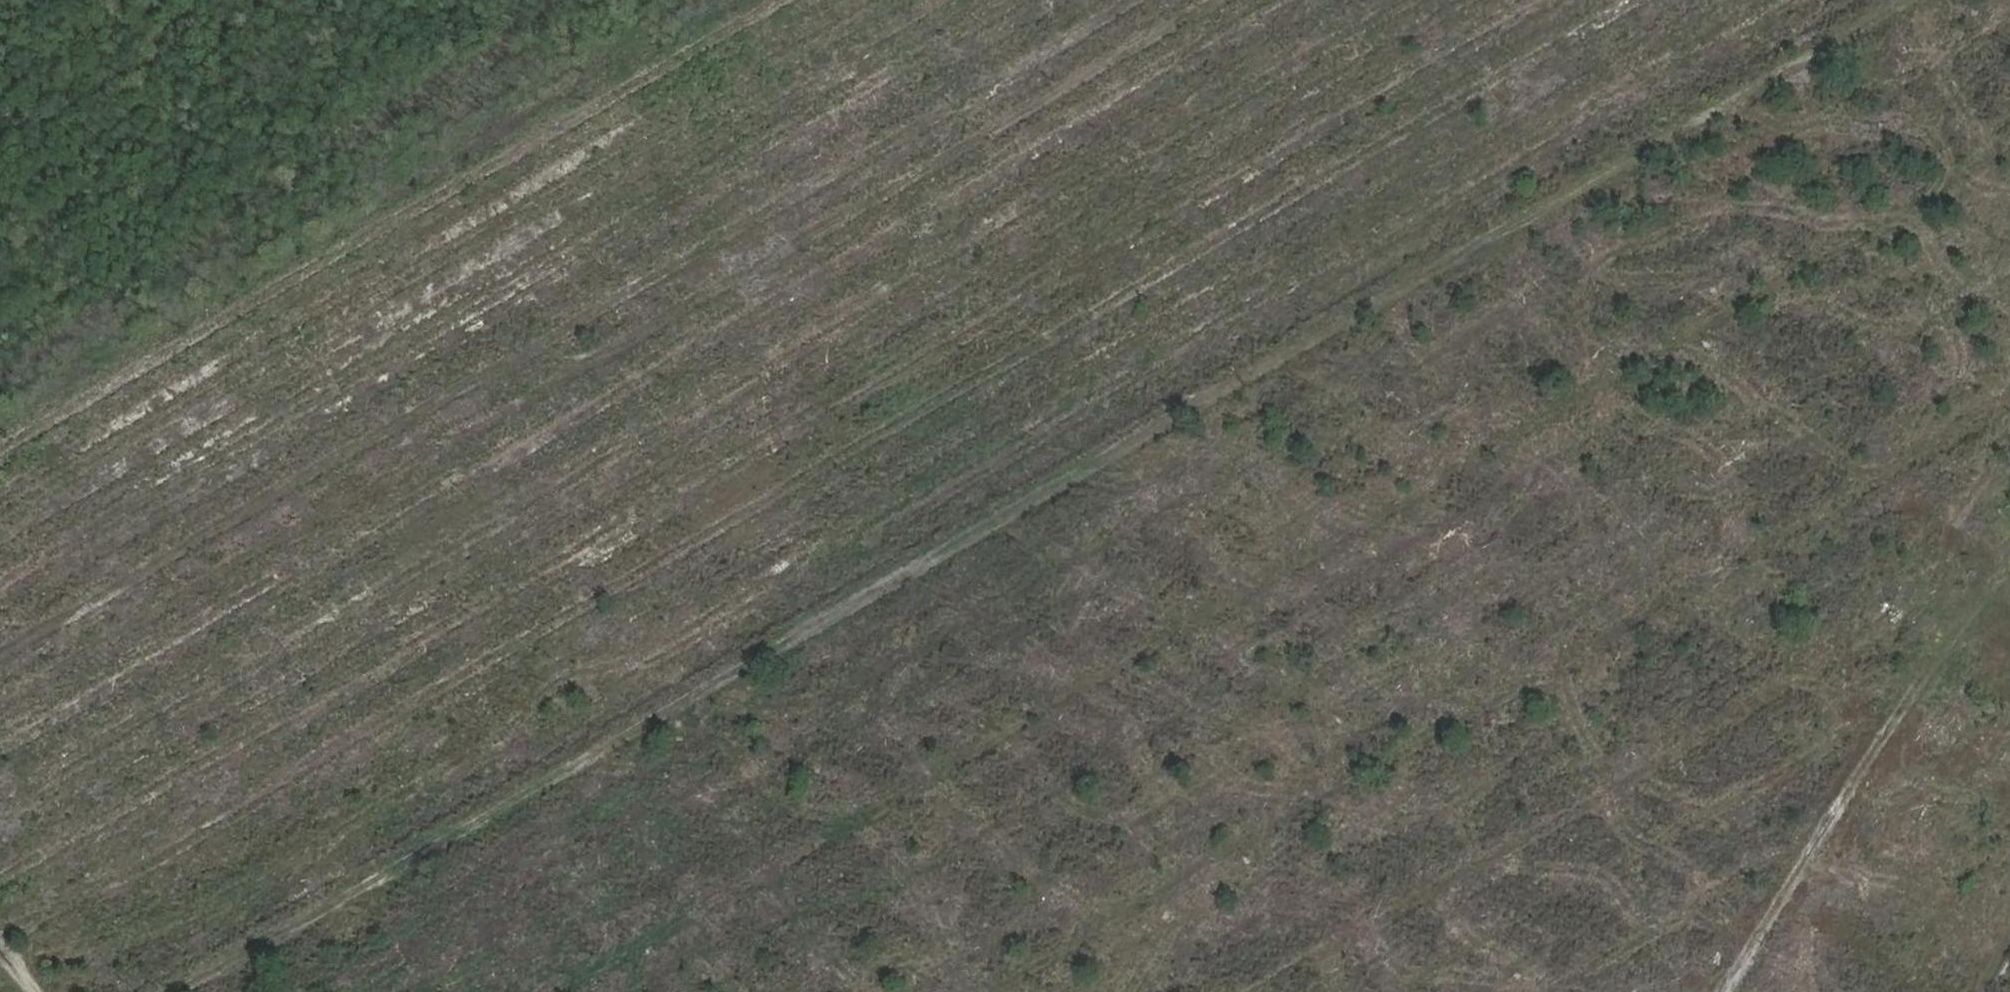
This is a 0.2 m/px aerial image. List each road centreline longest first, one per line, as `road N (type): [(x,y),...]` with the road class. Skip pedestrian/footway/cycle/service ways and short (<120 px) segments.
road 1 (track): [(2009,540),(1725,991)]

